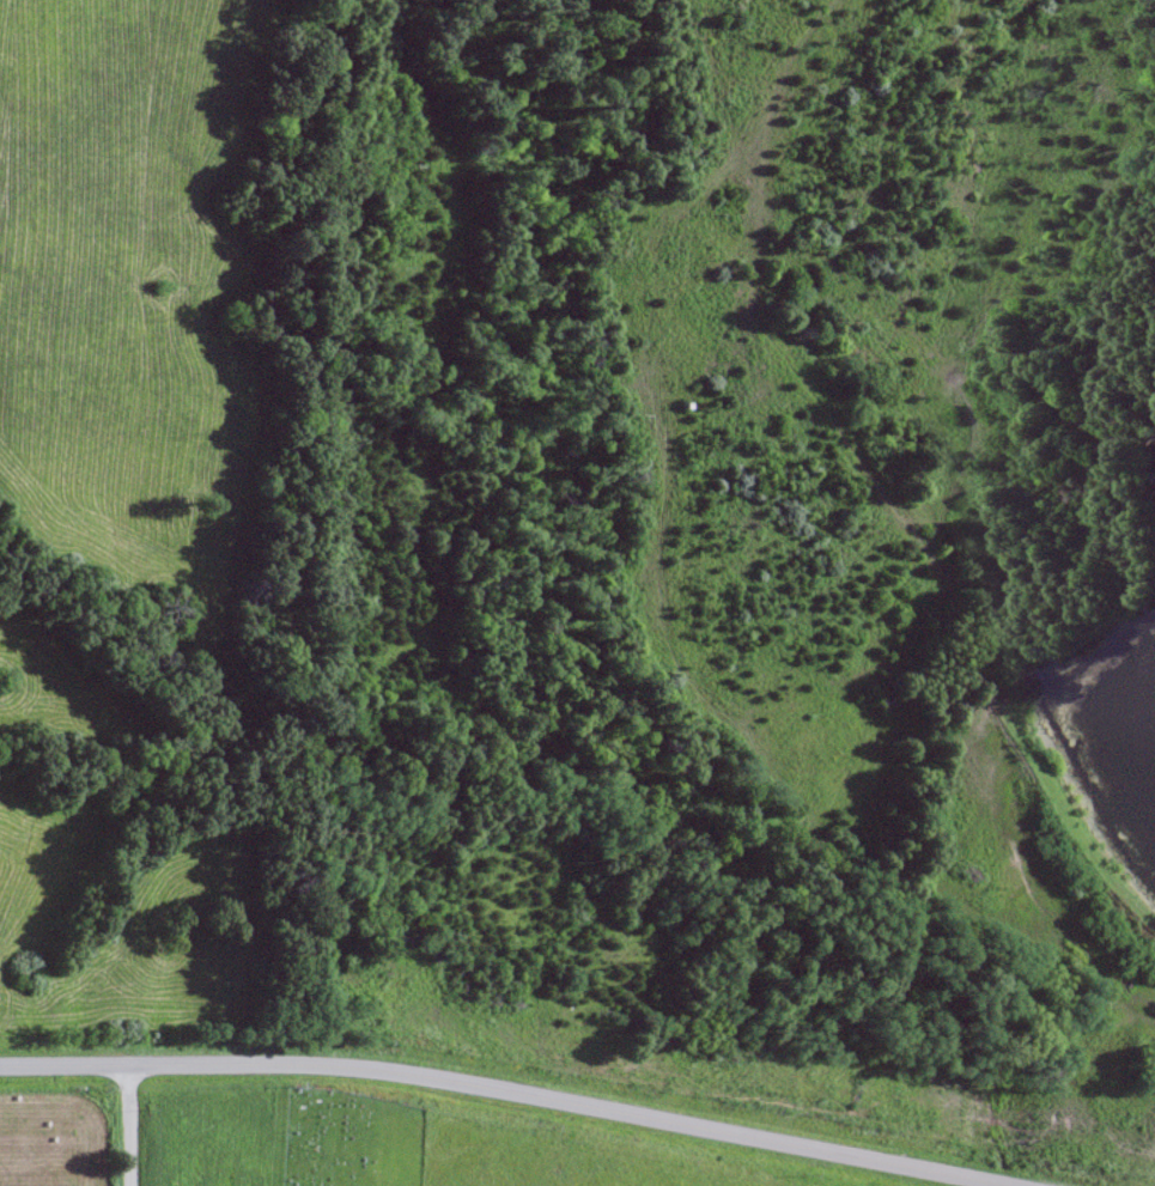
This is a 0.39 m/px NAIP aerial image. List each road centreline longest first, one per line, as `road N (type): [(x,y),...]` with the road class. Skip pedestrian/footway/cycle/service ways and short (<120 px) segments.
road 1 (secondary): [(1014,1185),(359,1070),(0,1069)]

